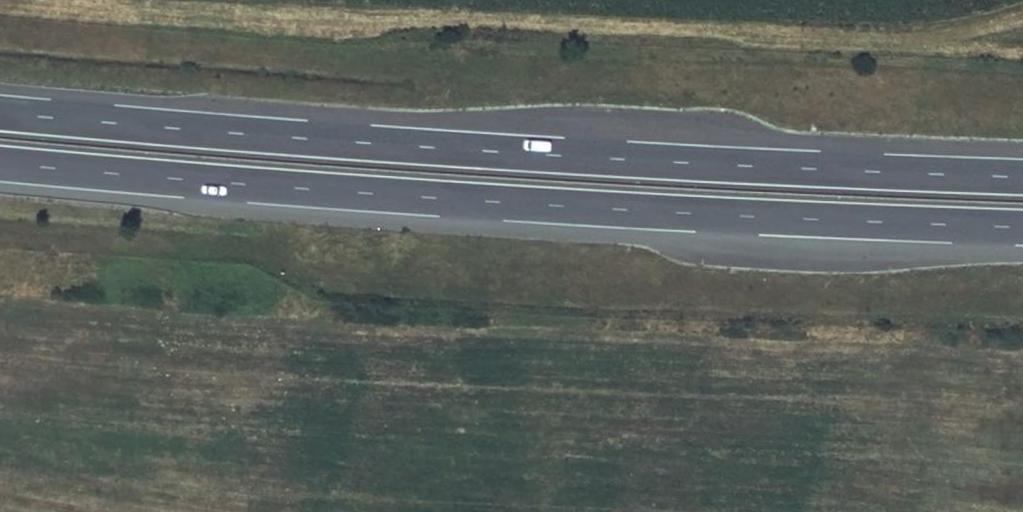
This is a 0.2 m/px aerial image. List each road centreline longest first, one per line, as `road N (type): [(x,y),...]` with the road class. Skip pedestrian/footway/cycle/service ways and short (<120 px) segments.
road 1 (trunk): [(1022,176),(449,149),(0,112)]
road 2 (trunk): [(0,162),(458,199),(1022,226)]

